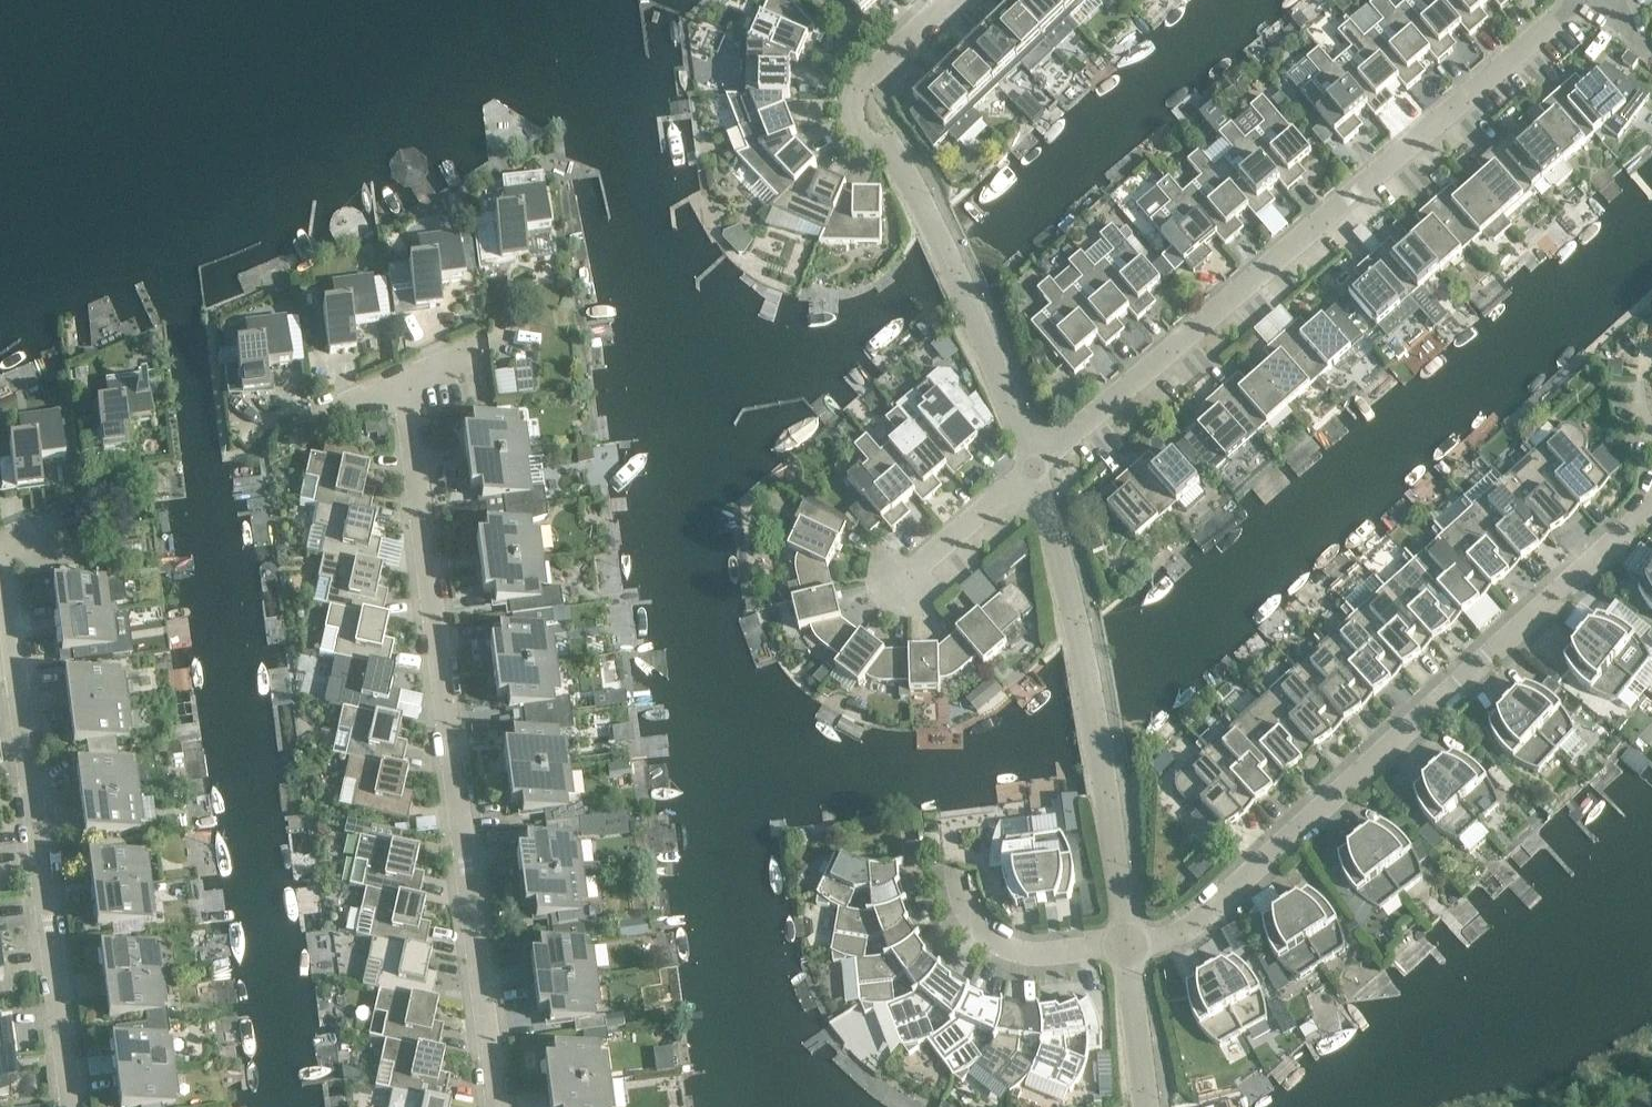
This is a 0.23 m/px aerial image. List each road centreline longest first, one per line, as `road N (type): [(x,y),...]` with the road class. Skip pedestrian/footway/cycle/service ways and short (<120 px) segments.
road 1 (residential): [(495,1106),(405,387)]
road 2 (residential): [(1033,464),(1565,0)]
road 3 (residential): [(1651,506),(1234,890),(1155,939),(1126,942)]
road 4 (residential): [(73,1106),(0,558)]
road 5 (residential): [(1033,464),(937,231),(890,157),(854,122),(860,92),(953,0)]
road 6 (residential): [(1126,942),(1074,621),(1033,464)]
road 7 (residential): [(1126,942),(1041,954),(980,932),(953,872)]
road 8 (residential): [(892,583),(1033,464)]
road 9 (residential): [(1146,1106),(1126,942)]

